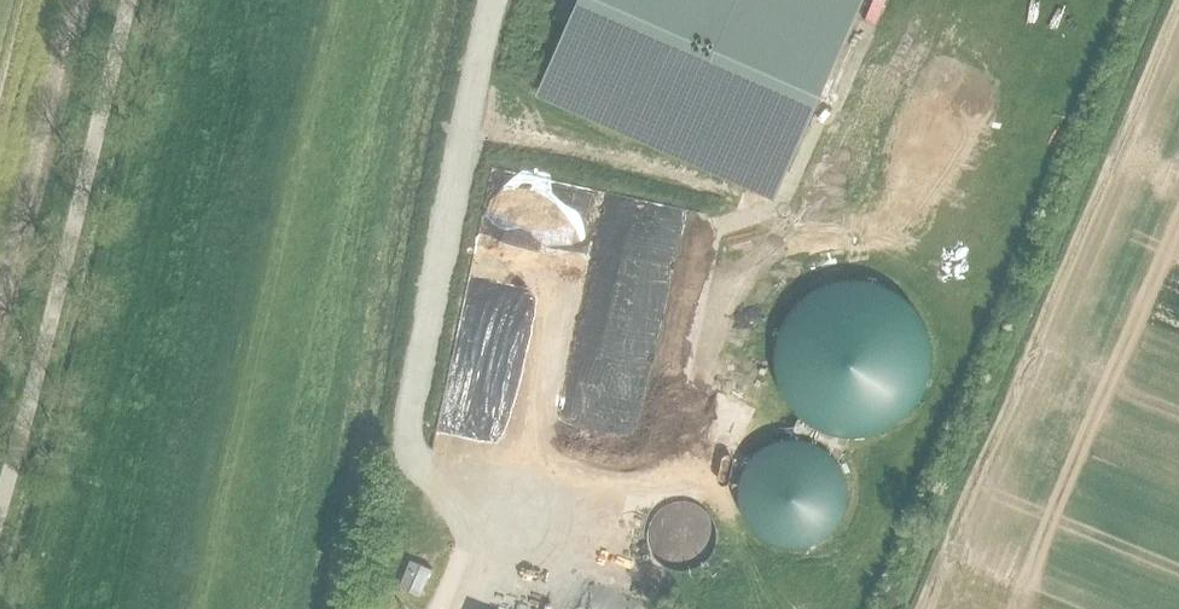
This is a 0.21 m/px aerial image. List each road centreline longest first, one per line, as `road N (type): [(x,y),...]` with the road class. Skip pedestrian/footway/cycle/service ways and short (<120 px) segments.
road 1 (track): [(447,608),(463,573),(460,526),(418,459),(407,420),(491,0)]
road 2 (track): [(1178,7),(937,583)]
road 3 (unclassified): [(0,513),(128,0)]
road 4 (track): [(463,573),(498,541),(546,517),(632,487),(657,460),(698,278)]

